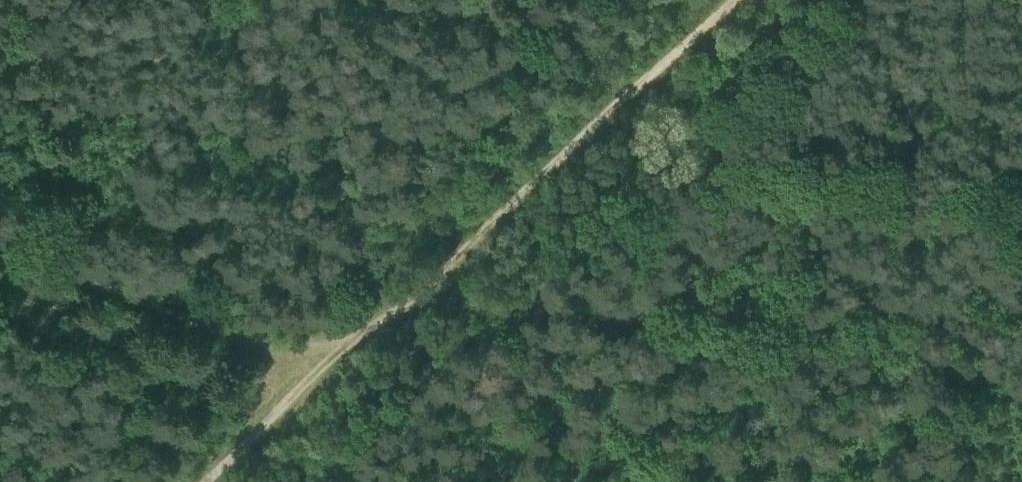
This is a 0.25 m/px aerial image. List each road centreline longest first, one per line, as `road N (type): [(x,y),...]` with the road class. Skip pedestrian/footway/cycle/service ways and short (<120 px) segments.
road 1 (track): [(1021,396),(747,356),(602,318),(477,310),(444,293)]
road 2 (track): [(750,0),(444,293)]
road 3 (track): [(347,387),(0,252)]
road 4 (track): [(347,387),(245,481)]
road 5 (track): [(444,293),(347,387)]

